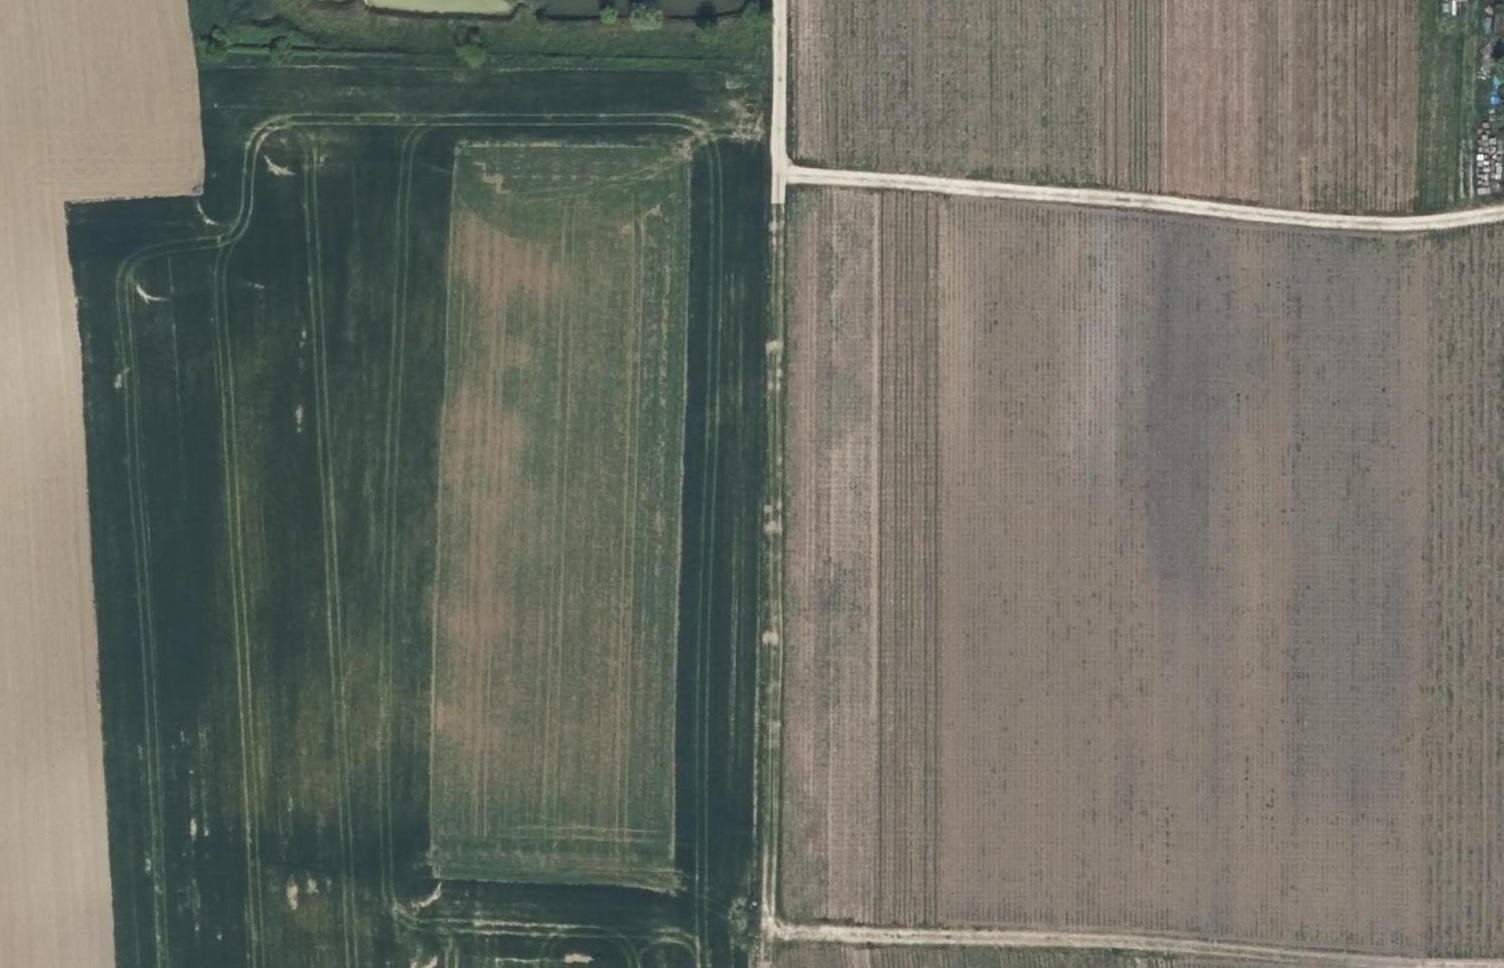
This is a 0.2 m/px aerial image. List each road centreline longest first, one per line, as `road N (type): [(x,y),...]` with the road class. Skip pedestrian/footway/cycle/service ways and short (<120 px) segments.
road 1 (track): [(778,174),(769,375),(776,741),(767,929),(1503,967)]
road 2 (track): [(1503,211),(1378,224),(778,174)]
road 3 (track): [(779,0),(778,174)]

